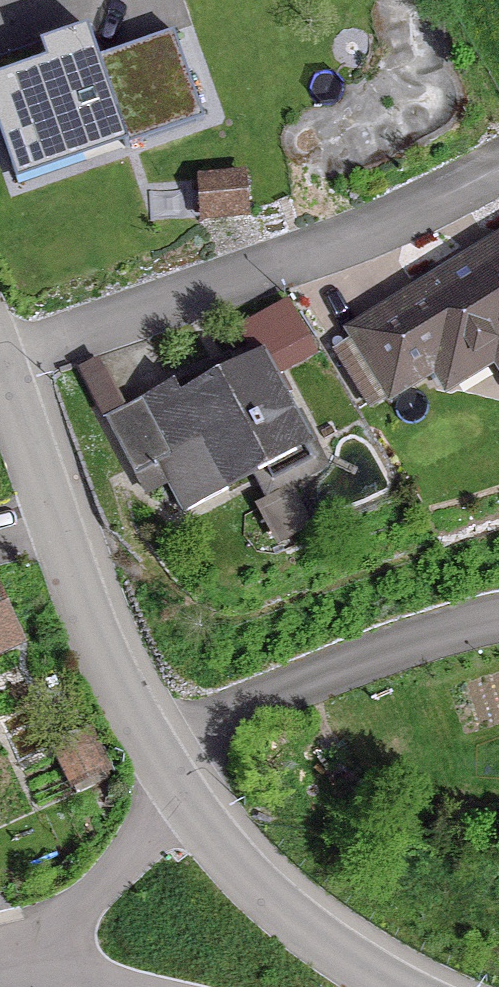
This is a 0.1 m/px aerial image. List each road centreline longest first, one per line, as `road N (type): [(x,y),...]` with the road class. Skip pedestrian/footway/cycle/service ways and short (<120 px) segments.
road 1 (residential): [(3,362),(347,237),(498,161)]
road 2 (residential): [(3,362),(113,668),(178,795)]
road 3 (residential): [(178,795),(309,931),(389,986)]
road 4 (residential): [(178,795),(27,986)]

